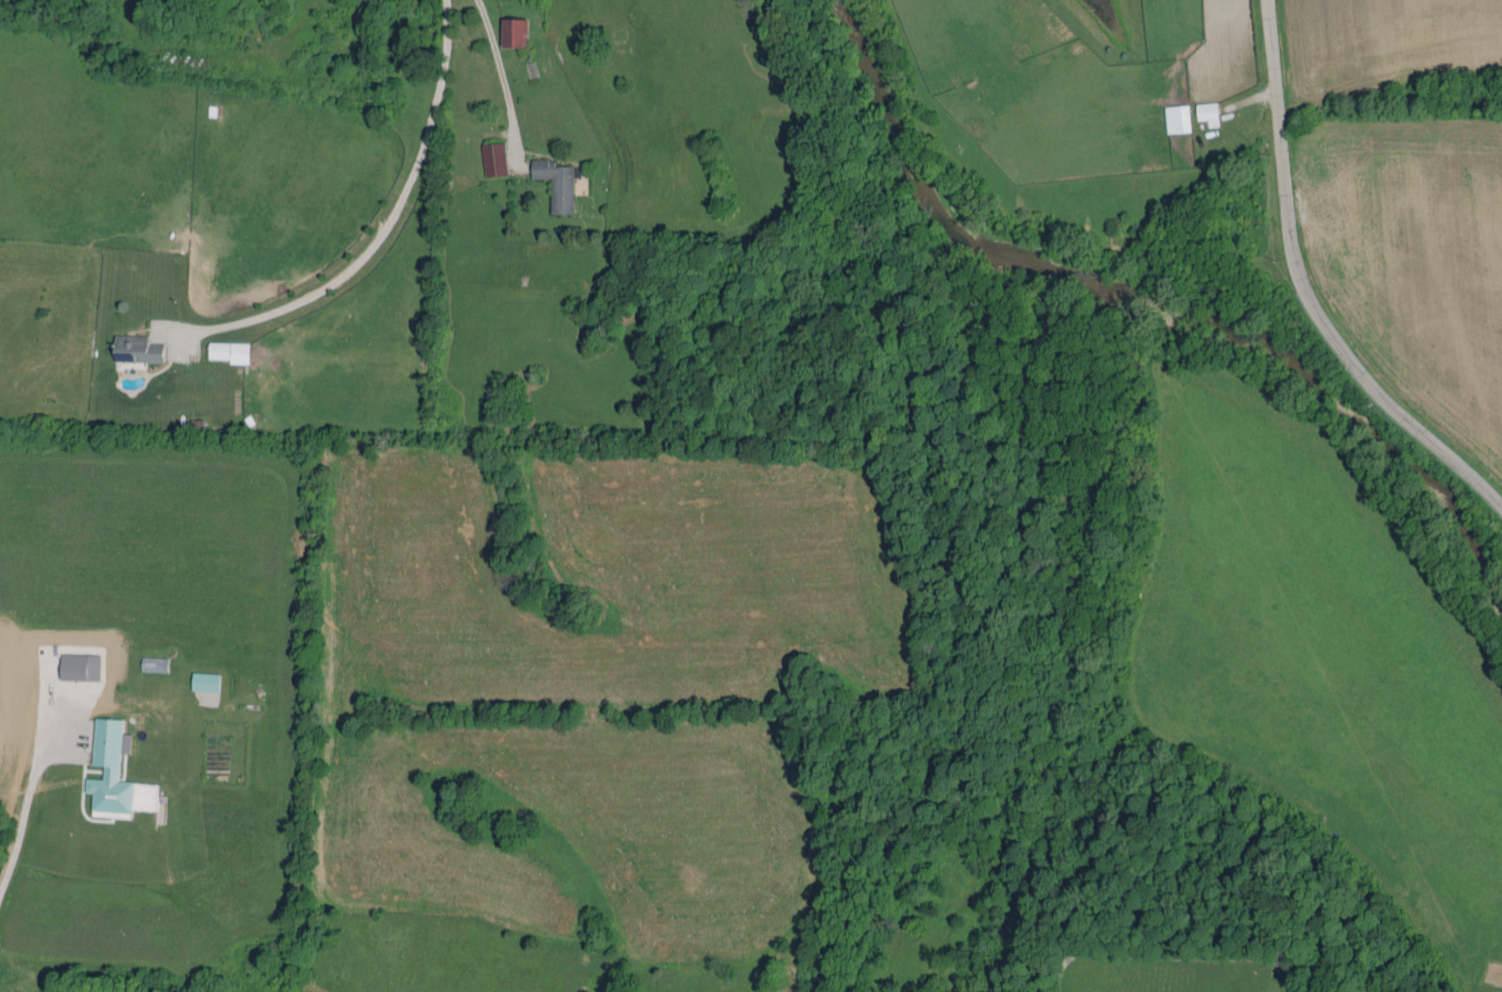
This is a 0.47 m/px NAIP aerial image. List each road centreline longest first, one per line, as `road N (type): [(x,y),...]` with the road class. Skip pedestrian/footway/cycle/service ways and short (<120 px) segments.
road 1 (tertiary): [(1268,0),(1297,279),(1353,367),(1501,506)]

